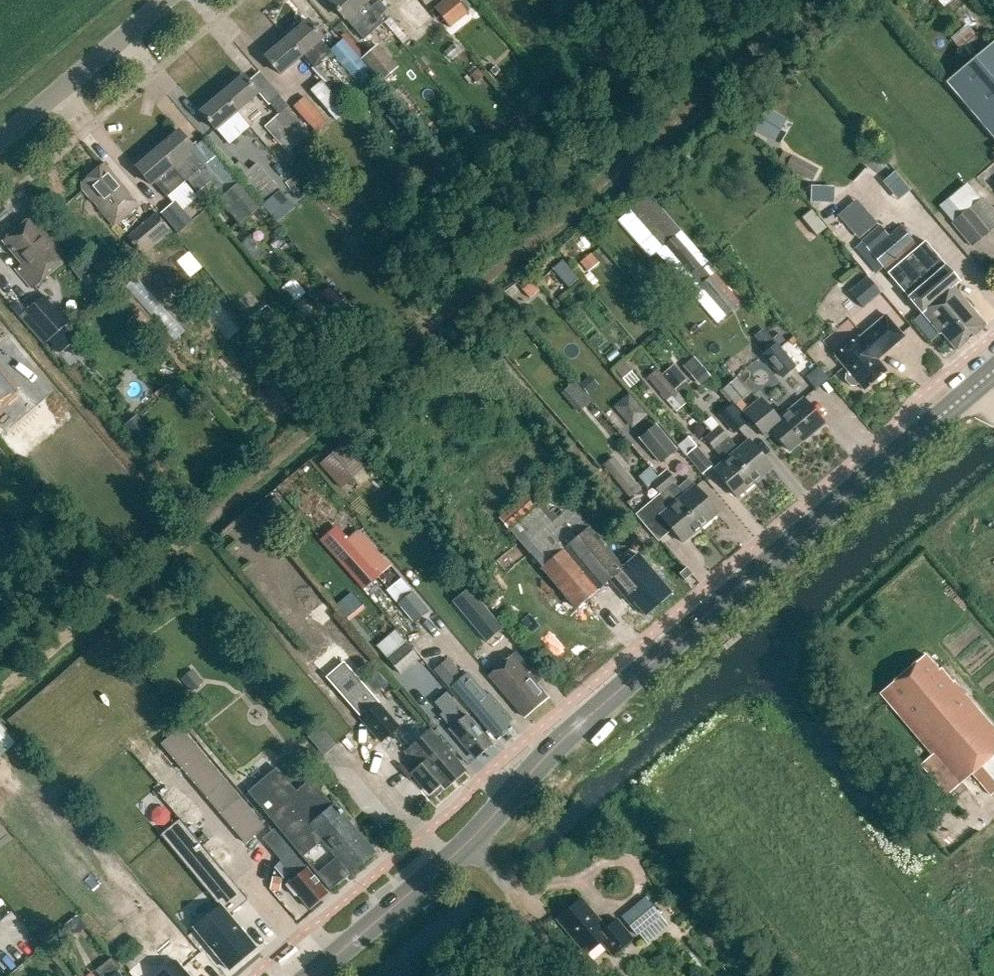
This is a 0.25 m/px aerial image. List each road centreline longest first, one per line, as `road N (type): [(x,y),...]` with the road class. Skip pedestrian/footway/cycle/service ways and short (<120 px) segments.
road 1 (tertiary): [(312,975),(469,843),(519,781),(993,374)]
road 2 (unclassified): [(0,141),(166,0)]

